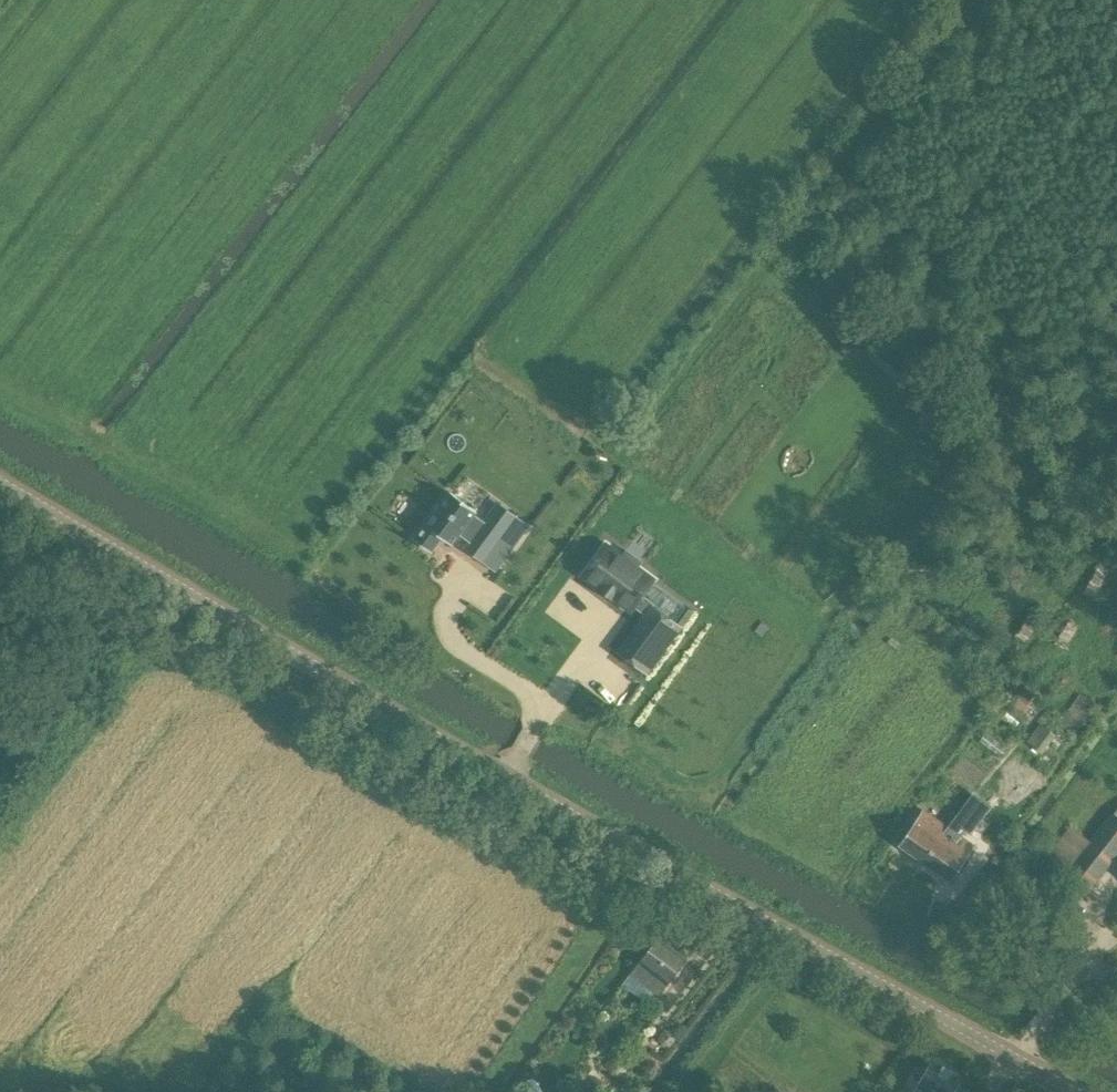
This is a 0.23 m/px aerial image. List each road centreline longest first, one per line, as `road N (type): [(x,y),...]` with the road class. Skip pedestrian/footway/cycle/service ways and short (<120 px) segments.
road 1 (tertiary): [(1075,1091),(0,485)]
road 2 (track): [(604,1091),(739,907)]

